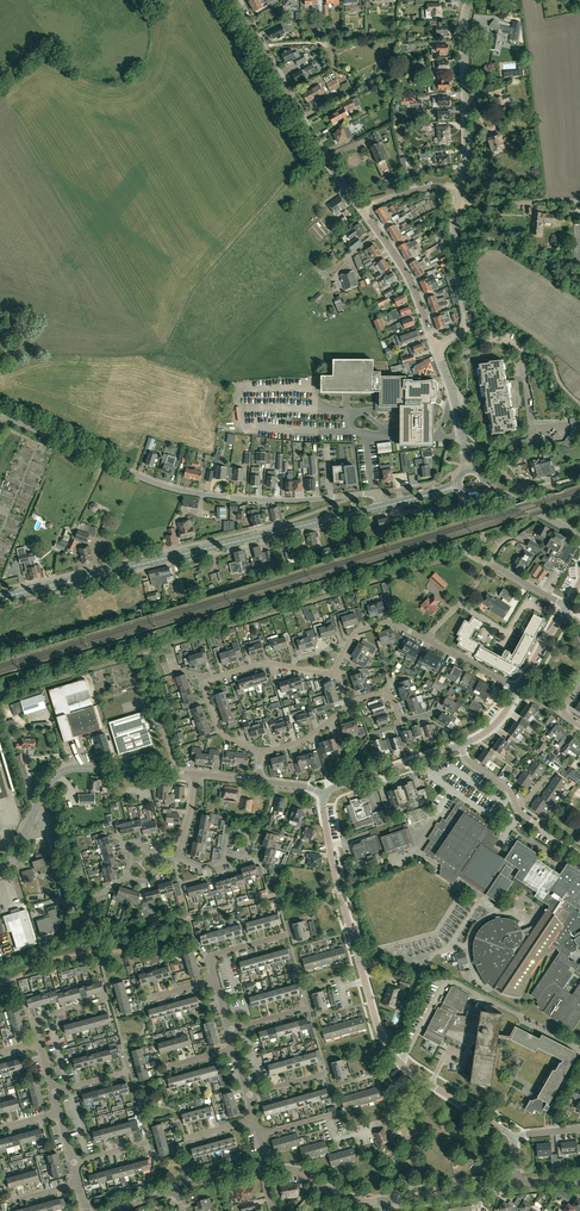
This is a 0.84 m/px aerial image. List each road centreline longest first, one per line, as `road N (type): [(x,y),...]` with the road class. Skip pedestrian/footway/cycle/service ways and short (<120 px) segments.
road 1 (track): [(469,553),(0,695)]
road 2 (unclassified): [(514,1135),(401,1065),(381,1039),(330,848),(327,794)]
road 3 (unclassified): [(383,506),(374,493),(285,500),(171,488),(0,416)]
road 4 (secondary): [(0,598),(383,506)]
road 5 (tertiary): [(362,210),(317,147),(237,0)]
road 6 (unclassified): [(0,869),(57,774),(182,772)]
road 7 (residential): [(259,752),(223,734),(203,682),(265,663),(336,673)]
road 8 (residential): [(567,607),(489,563),(426,639)]
road 9 (unclassified): [(461,188),(470,0)]
road 10 (unclassified): [(435,346),(466,324),(453,251),(458,204)]
road 11 (tertiary): [(435,346),(408,275),(362,210)]
road 12 (unclassified): [(327,794),(460,746)]
road 13 (tertiary): [(385,1200),(519,1183)]
road 14 (tertiary): [(264,1169),(292,1170),(359,1202),(385,1200)]
road 15 (residential): [(336,673),(357,631),(392,622),(426,639)]
road 16 (unclassified): [(458,204),(579,201)]

